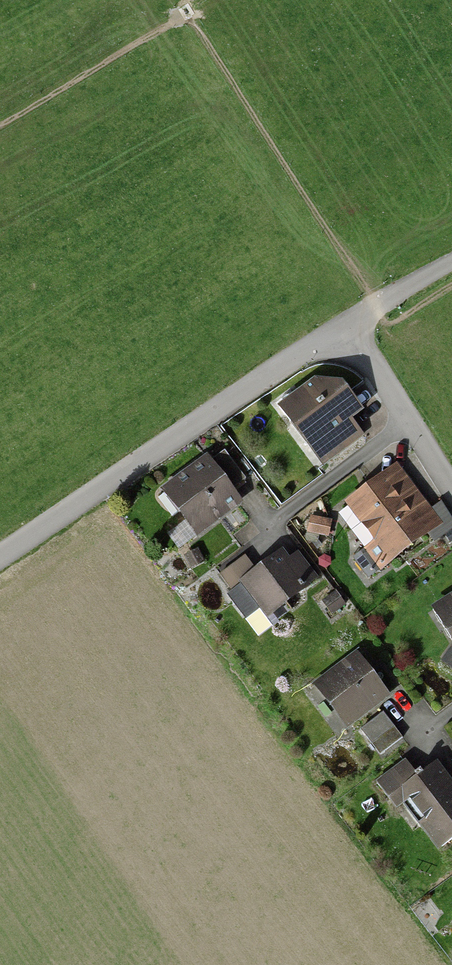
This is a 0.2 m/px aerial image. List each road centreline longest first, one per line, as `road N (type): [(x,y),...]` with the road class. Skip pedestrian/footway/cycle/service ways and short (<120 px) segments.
road 1 (unclassified): [(0,568),(350,327)]
road 2 (residential): [(350,327),(451,489)]
road 3 (unclassified): [(350,327),(451,261)]

